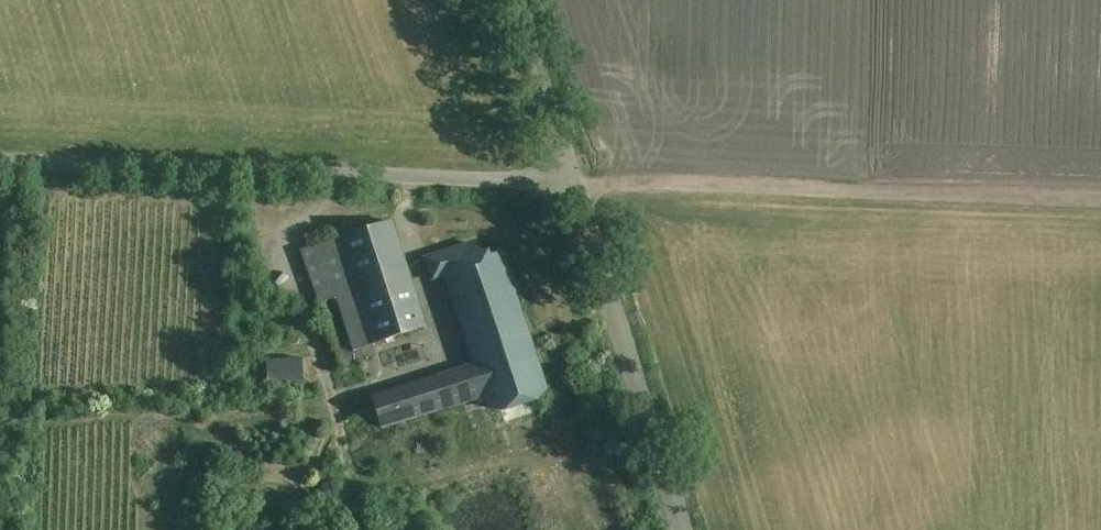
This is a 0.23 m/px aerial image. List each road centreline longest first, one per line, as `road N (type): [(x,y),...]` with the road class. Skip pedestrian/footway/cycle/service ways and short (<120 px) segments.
road 1 (unclassified): [(573,183),(0,160)]
road 2 (track): [(573,183),(1100,202)]
road 3 (tertiary): [(682,529),(573,183)]
road 4 (tertiary): [(573,183),(516,0)]

